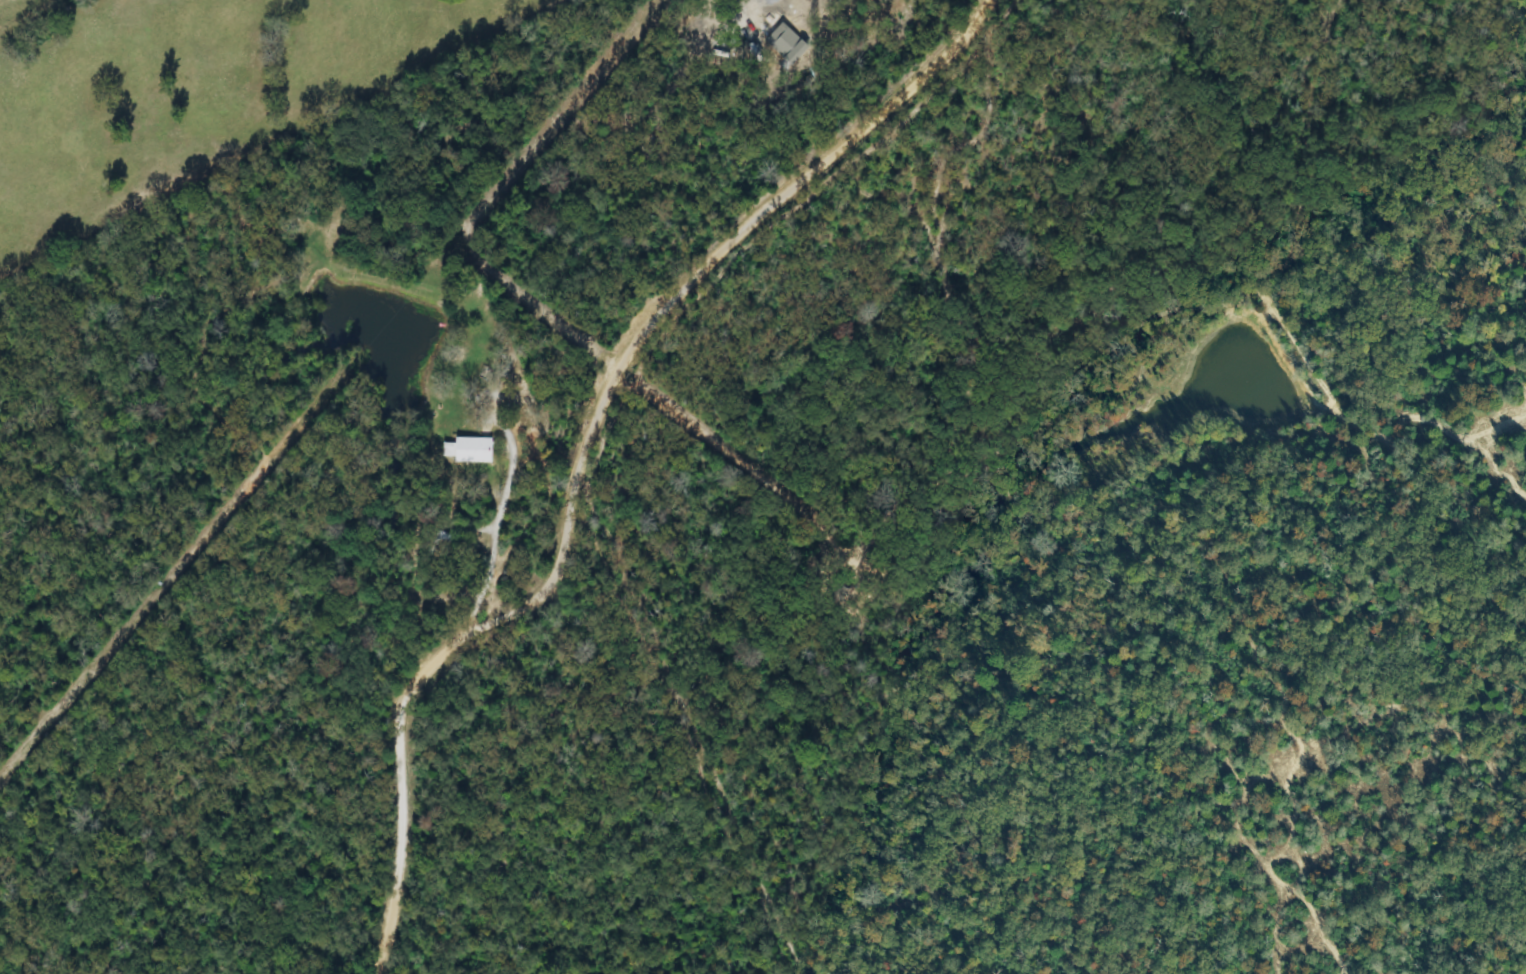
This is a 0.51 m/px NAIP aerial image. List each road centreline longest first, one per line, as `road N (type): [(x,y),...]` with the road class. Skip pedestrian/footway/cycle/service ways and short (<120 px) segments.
road 1 (residential): [(983,0),(958,36),(659,332),(545,592),(430,682),(410,727),(390,973)]

